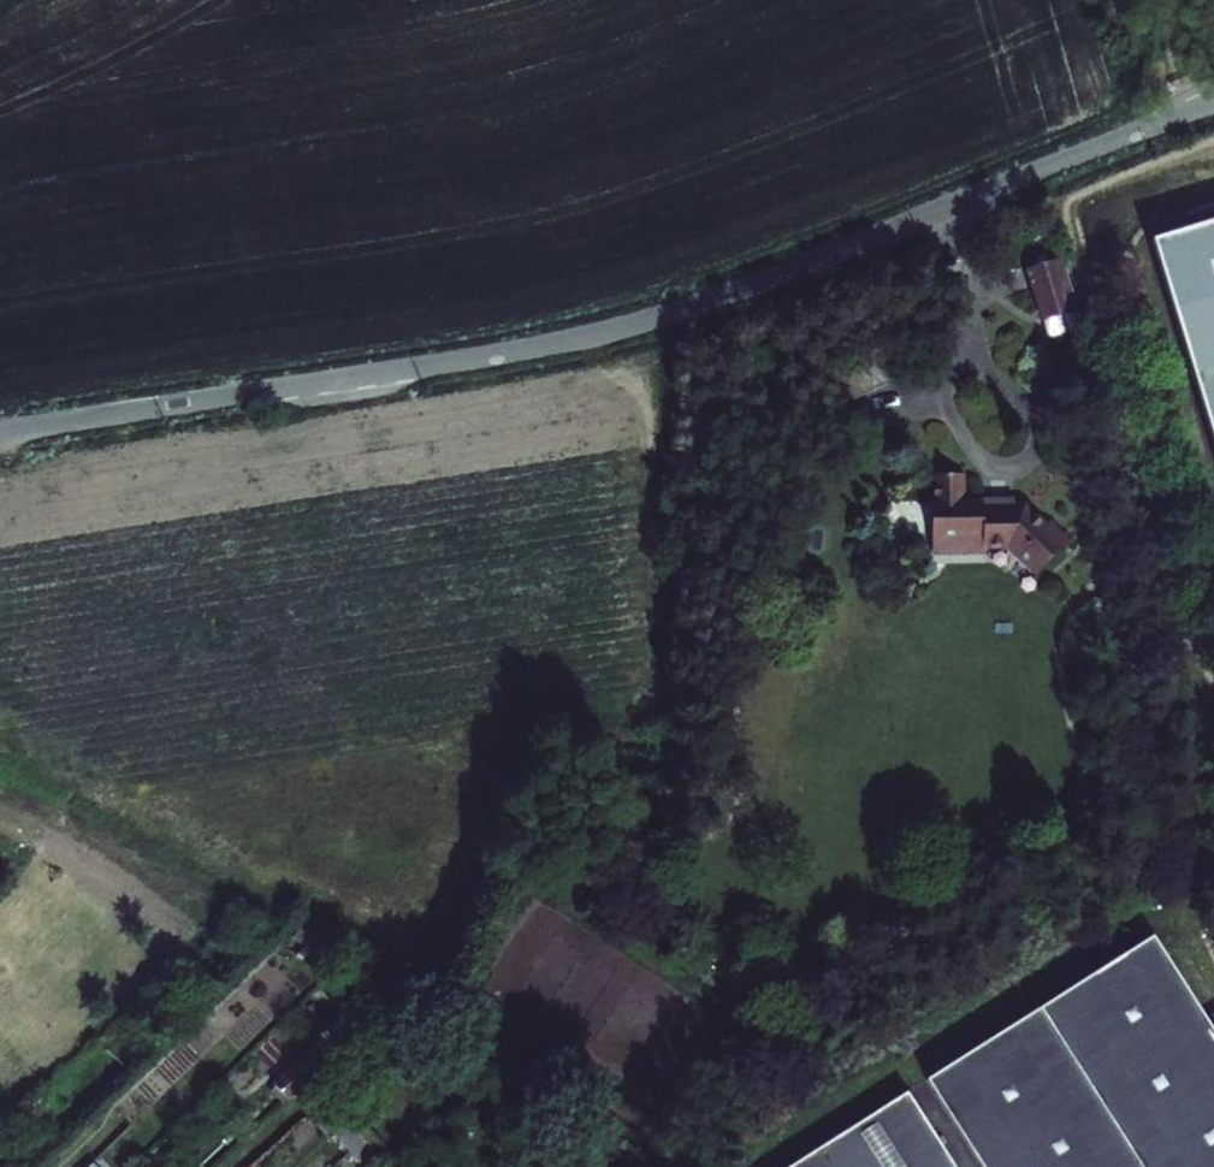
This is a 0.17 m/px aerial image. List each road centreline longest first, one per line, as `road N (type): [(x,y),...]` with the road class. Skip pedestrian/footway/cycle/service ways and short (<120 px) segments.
road 1 (unclassified): [(0,433),(624,326),(755,283),(1213,101)]

